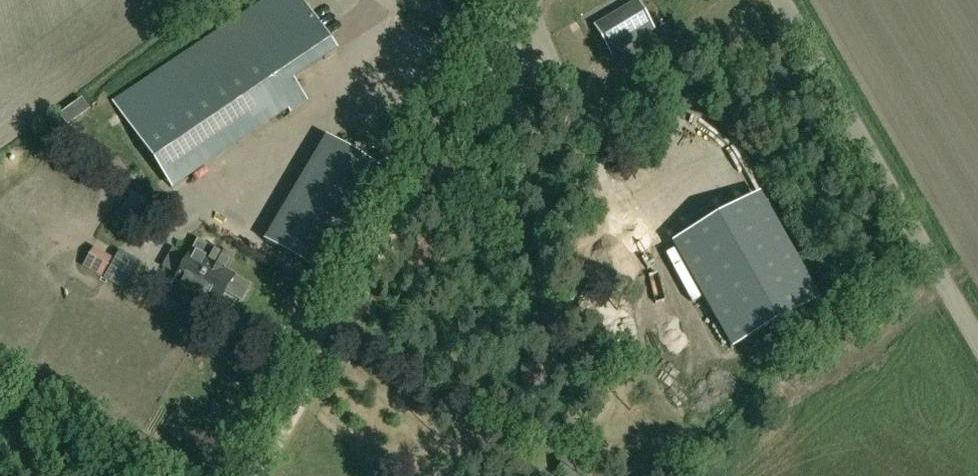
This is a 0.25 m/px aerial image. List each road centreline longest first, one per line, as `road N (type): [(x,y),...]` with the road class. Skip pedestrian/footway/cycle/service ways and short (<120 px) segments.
road 1 (track): [(529,0),(259,475)]
road 2 (unclassified): [(977,342),(781,0)]

